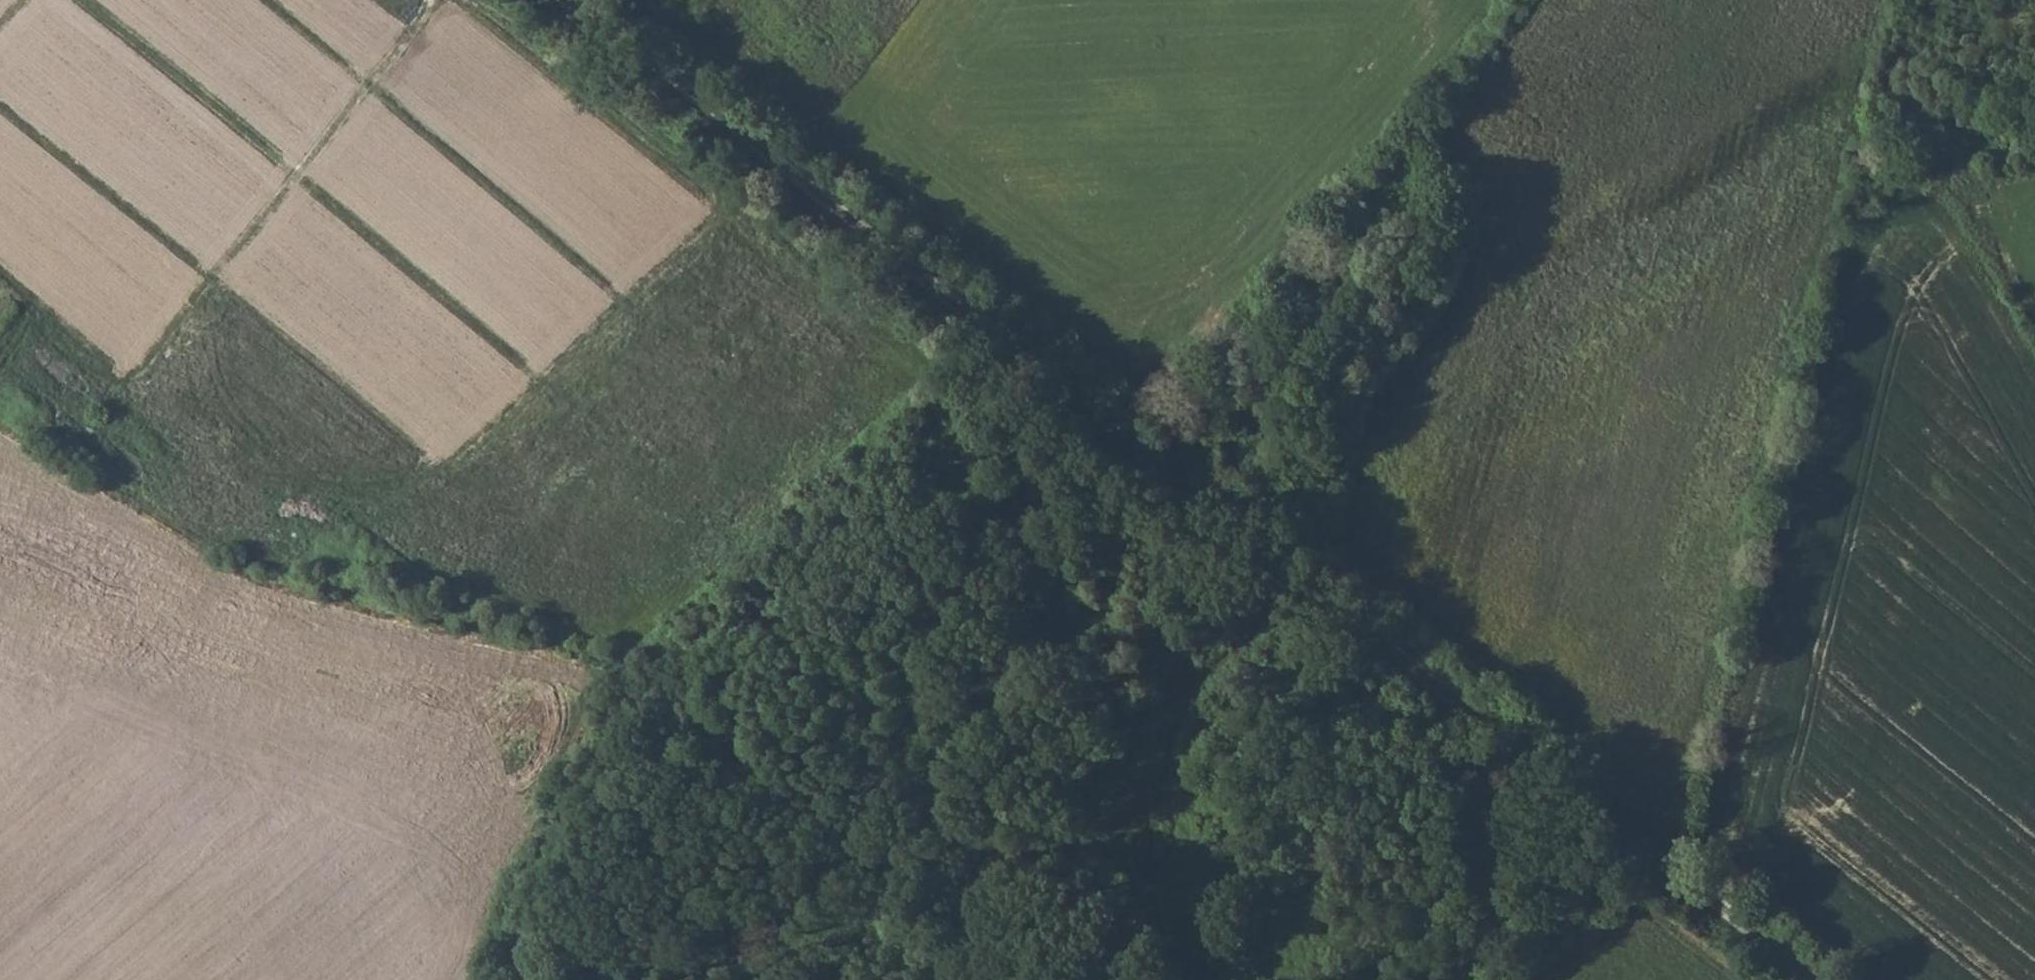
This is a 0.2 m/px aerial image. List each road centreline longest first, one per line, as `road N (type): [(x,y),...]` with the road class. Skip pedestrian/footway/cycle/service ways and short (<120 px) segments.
road 1 (track): [(1814,979),(569,0)]

